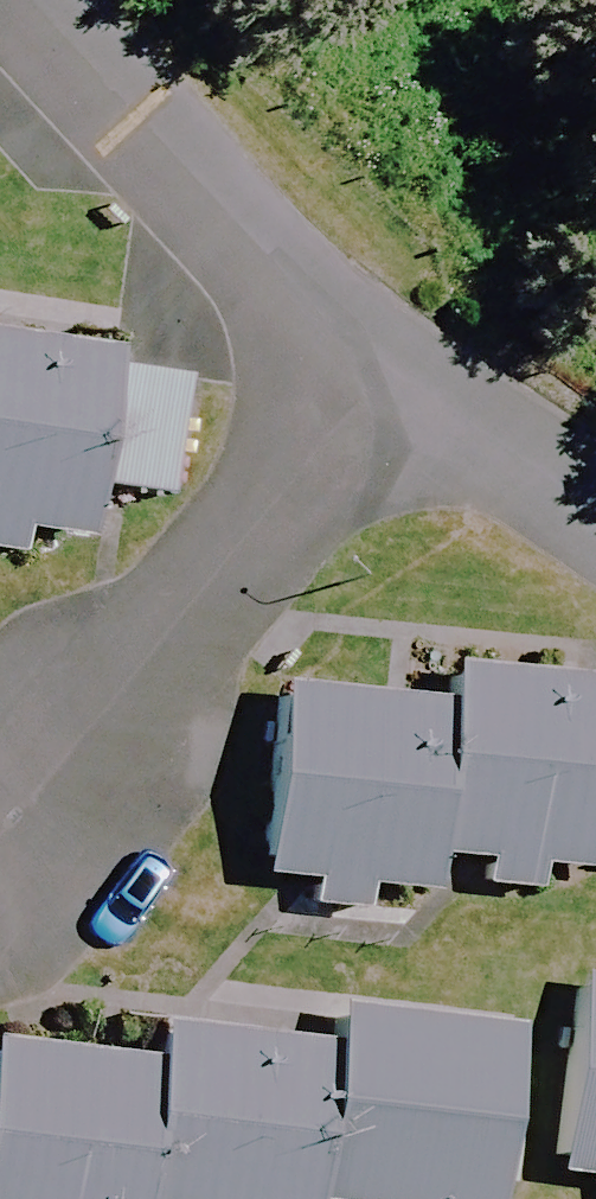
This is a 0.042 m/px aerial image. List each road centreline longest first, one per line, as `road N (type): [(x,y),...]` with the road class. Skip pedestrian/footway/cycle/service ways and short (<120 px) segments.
road 1 (residential): [(0,851),(406,349)]
road 2 (residential): [(406,349),(178,169),(35,0)]
road 3 (residential): [(595,499),(406,349)]

